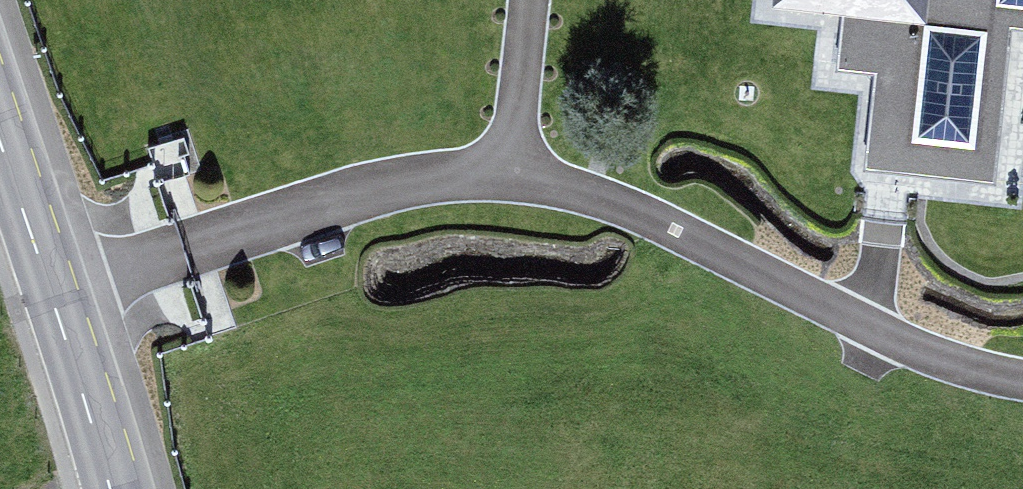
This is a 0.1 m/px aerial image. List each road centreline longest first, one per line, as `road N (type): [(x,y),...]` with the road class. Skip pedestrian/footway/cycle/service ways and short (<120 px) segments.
road 1 (residential): [(506,169),(635,210),(898,341),(1022,380)]
road 2 (residential): [(52,297),(367,189),(506,169)]
road 3 (secondary): [(52,297),(110,488)]
road 4 (residential): [(506,169),(531,0)]
road 5 (secondary): [(0,136),(52,297)]

